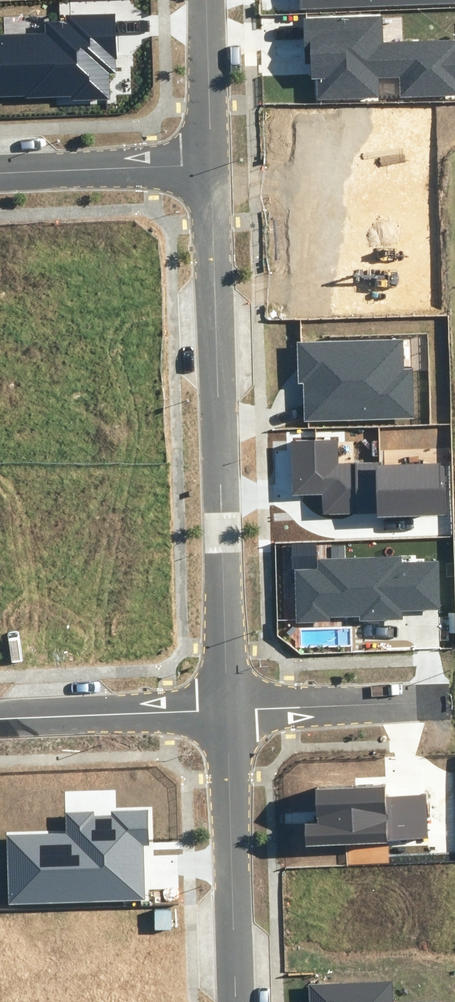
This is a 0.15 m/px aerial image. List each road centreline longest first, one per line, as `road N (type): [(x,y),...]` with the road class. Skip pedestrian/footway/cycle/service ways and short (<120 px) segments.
road 1 (residential): [(210,163),(229,711)]
road 2 (residential): [(229,711),(235,1001)]
road 3 (residential): [(229,711),(0,717)]
road 4 (residential): [(442,699),(229,711)]
road 5 (residential): [(207,0),(210,163)]
road 6 (residential): [(0,173),(154,166)]

